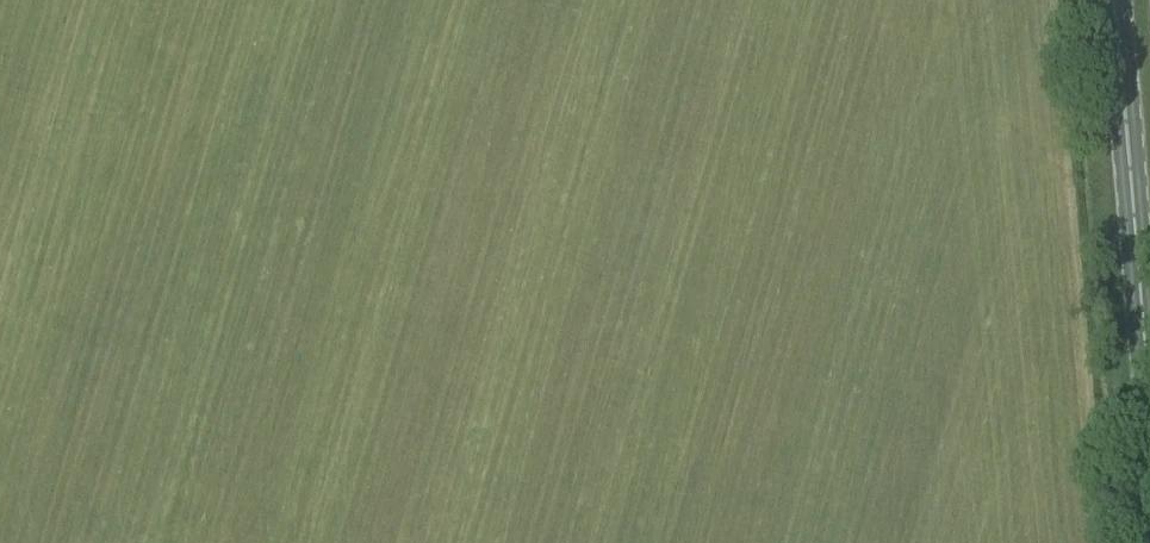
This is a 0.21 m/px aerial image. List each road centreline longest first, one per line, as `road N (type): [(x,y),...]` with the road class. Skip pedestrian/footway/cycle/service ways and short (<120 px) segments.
road 1 (primary): [(1149,384),(1114,0)]

